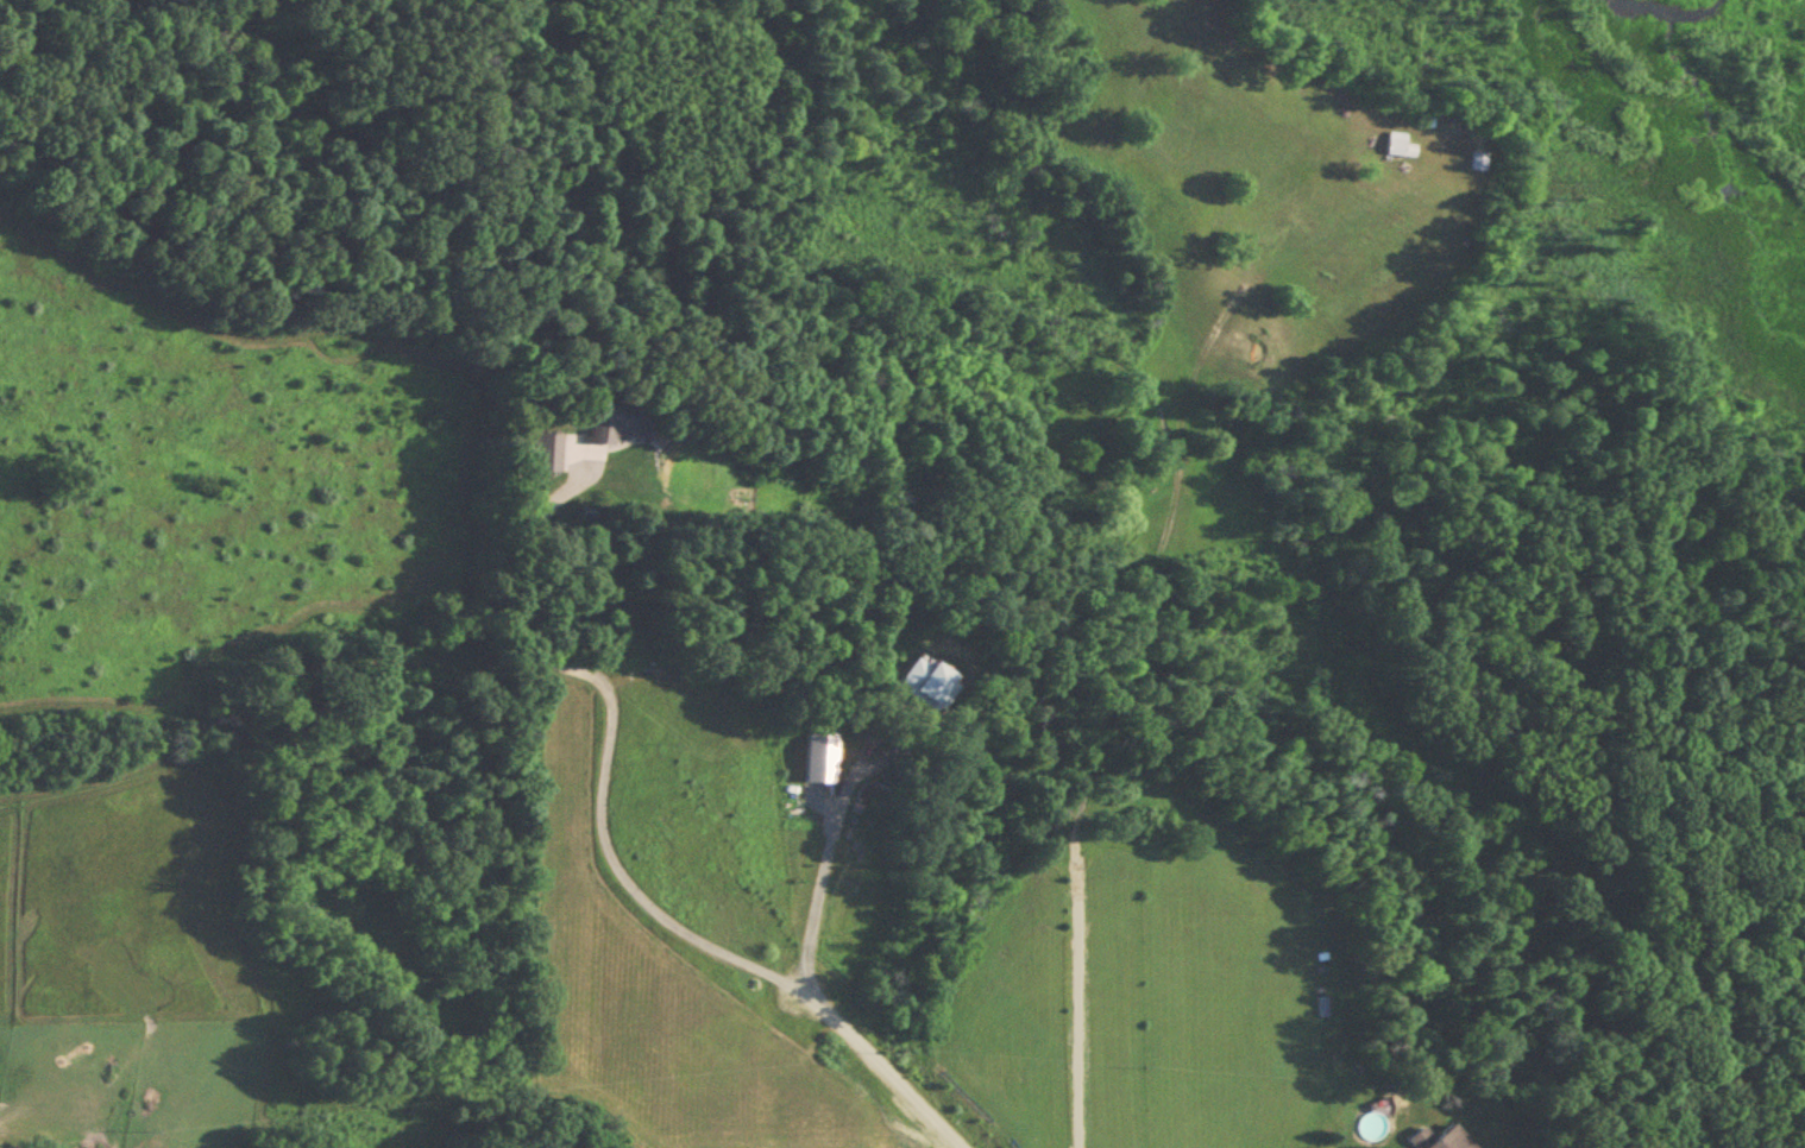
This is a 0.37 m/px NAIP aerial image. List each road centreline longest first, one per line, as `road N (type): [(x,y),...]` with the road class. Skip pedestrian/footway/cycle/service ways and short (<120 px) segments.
road 1 (residential): [(956,1147),(798,990)]

